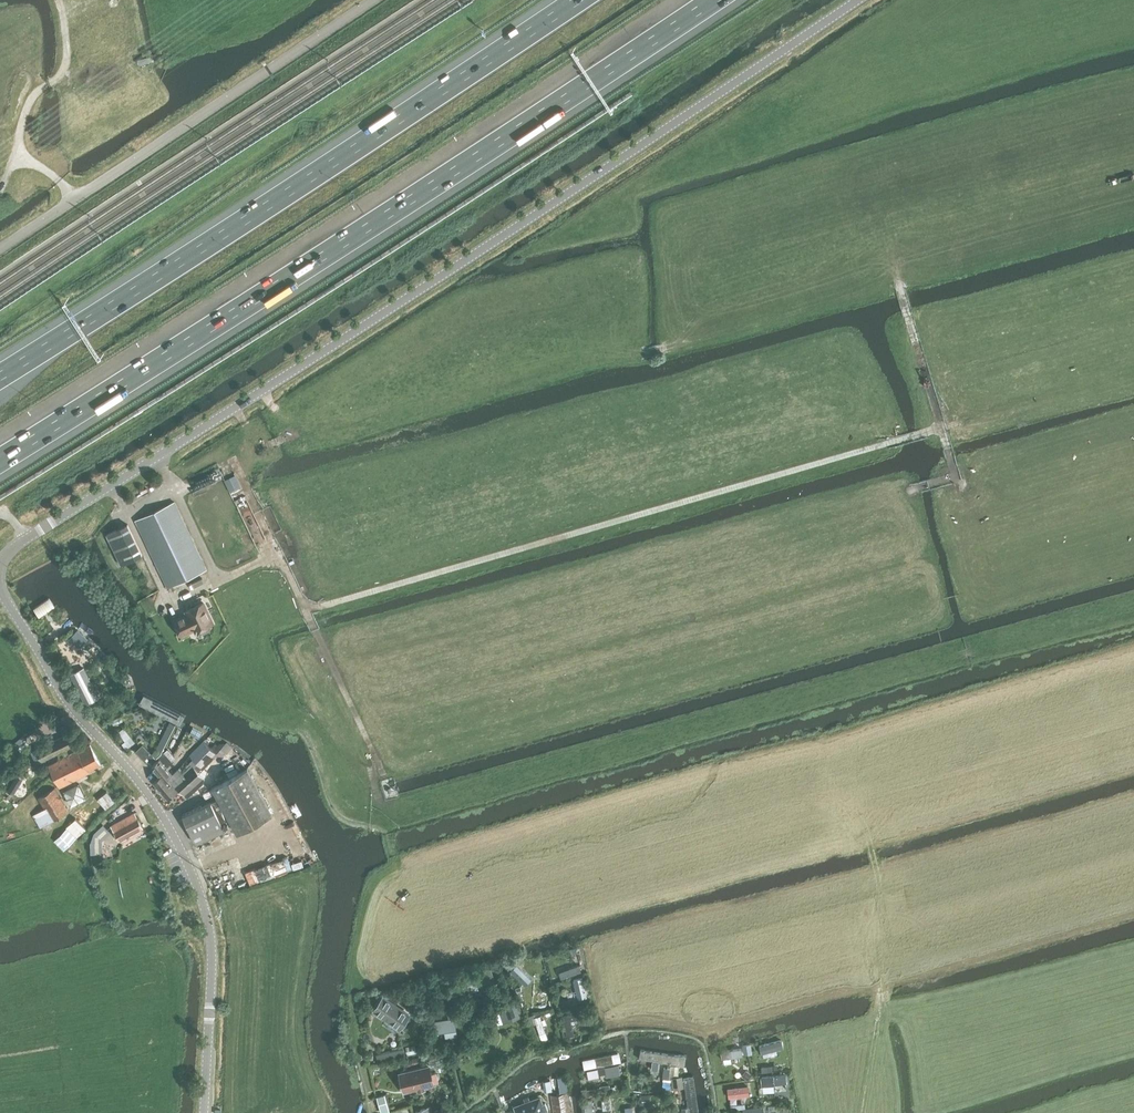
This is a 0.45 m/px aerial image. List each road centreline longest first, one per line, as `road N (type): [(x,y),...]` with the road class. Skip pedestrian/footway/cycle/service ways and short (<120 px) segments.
road 1 (tertiary): [(29,536),(857,0)]
road 2 (motorway): [(0,460),(711,0)]
road 3 (track): [(939,430),(307,612),(278,555),(222,579)]
road 4 (motorway): [(572,0),(0,376)]
road 5 (tertiary): [(0,585),(65,696),(146,790),(197,882),(211,942),(204,1112)]
road 6 (unclassified): [(376,0),(0,251)]
road 7 (track): [(823,817),(872,838),(884,999),(866,1112)]
road 8 (track): [(395,864),(376,760),(307,612)]
road 9 (track): [(57,0),(68,74),(34,93),(21,158),(80,197)]
road 10 (track): [(0,889),(21,877),(122,761)]
road 11 (track): [(897,284),(939,430)]

